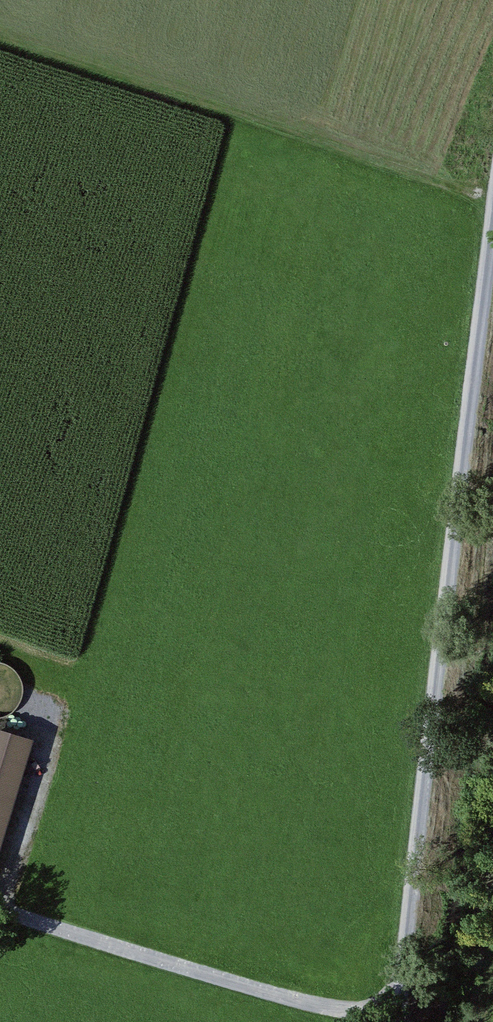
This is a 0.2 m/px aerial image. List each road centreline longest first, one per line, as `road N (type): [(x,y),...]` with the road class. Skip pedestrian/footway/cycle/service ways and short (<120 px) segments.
road 1 (track): [(492,238),(405,1021)]
road 2 (track): [(492,197),(0,42)]
road 3 (track): [(404,1021),(0,904)]

